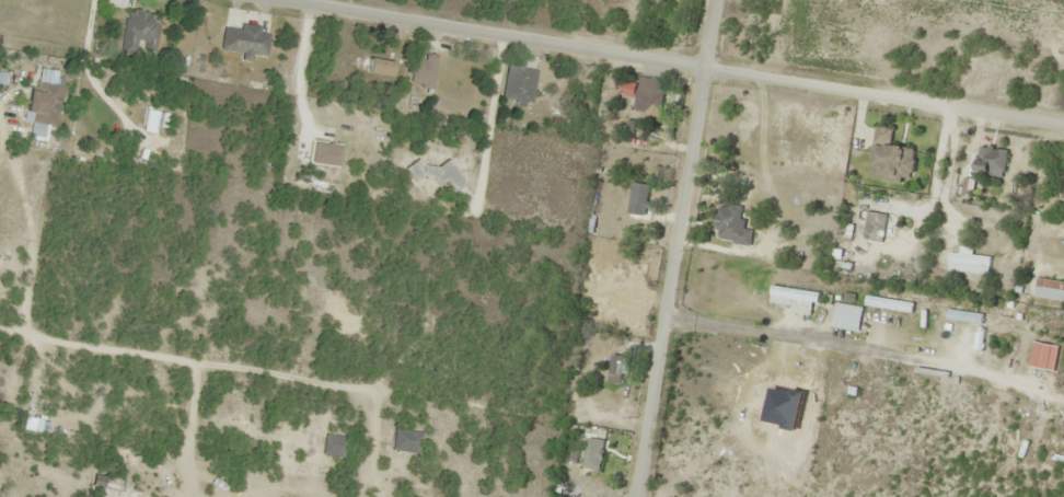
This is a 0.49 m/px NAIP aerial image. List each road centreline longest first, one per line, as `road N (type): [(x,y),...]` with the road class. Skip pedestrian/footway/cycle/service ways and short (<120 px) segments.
road 1 (residential): [(304,0),(1063,123)]
road 2 (residential): [(702,66),(639,496)]

